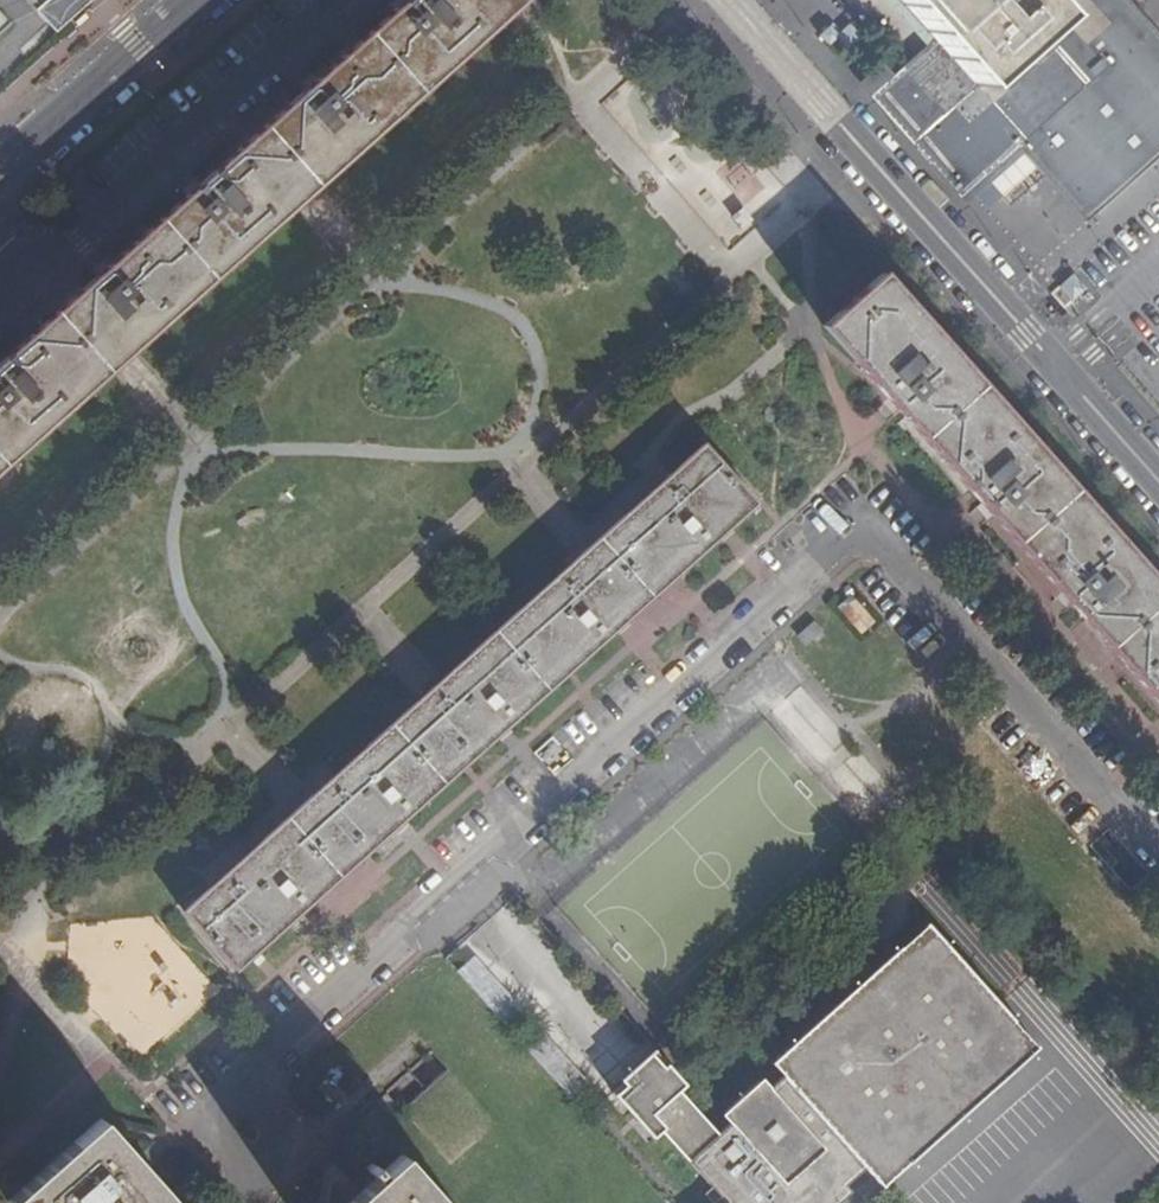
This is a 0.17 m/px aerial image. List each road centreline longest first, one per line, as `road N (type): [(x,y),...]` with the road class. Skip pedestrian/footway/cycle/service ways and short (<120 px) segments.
road 1 (residential): [(1158,853),(875,534),(848,533),(244,1084)]
road 2 (residential): [(728,0),(1158,486)]
road 3 (residential): [(0,169),(182,0)]
road 4 (residential): [(236,1202),(234,1133),(244,1084)]

